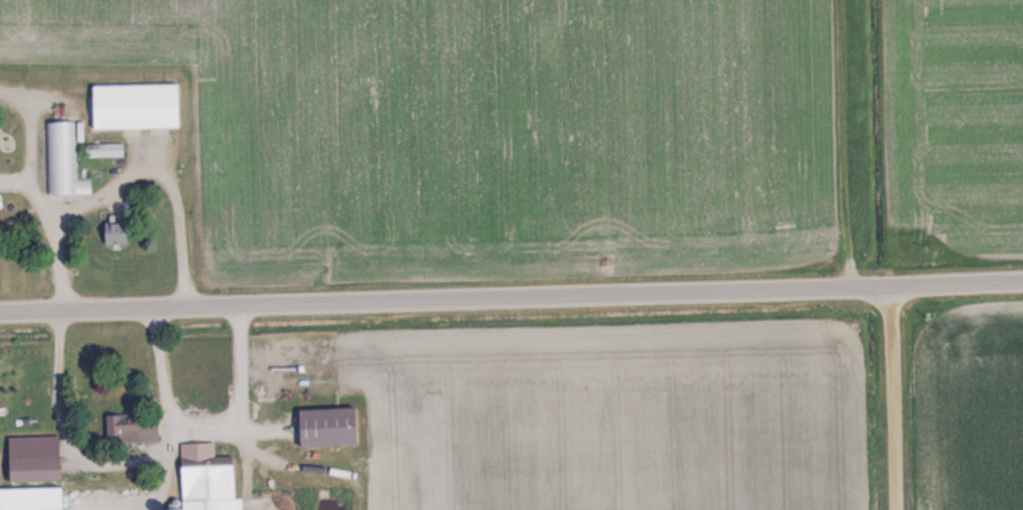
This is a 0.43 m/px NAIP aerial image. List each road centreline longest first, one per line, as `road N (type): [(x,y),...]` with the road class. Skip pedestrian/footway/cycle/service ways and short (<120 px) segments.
road 1 (tertiary): [(1022,282),(0,314)]
road 2 (residential): [(899,509),(895,287)]

